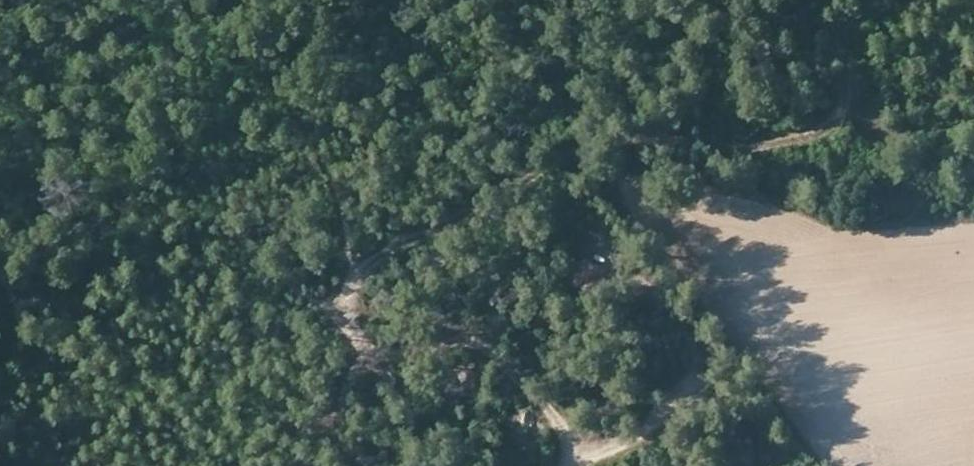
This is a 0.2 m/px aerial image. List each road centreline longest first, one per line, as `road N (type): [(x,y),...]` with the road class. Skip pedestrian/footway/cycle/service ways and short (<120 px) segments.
road 1 (track): [(564,465),(550,412),(486,350),(461,346),(403,357),(362,349),(341,307),(354,279),(396,244),(430,234),(588,142),(764,144),(831,124),(844,107),(826,0)]
road 2 (track): [(578,465),(644,423),(704,355),(689,334),(640,302),(620,274)]
road 3 (track): [(380,357),(375,372),(336,406),(330,425),(337,449),(356,465)]

